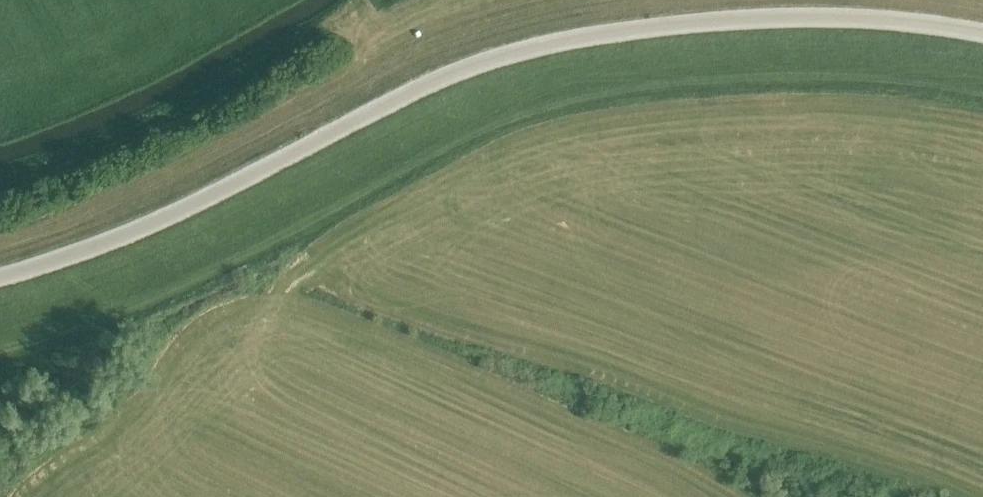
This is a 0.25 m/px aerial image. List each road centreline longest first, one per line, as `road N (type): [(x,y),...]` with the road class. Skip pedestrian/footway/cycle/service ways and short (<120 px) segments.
road 1 (unclassified): [(0,279),(196,207),(481,63),(729,19),(837,18),(982,36)]

